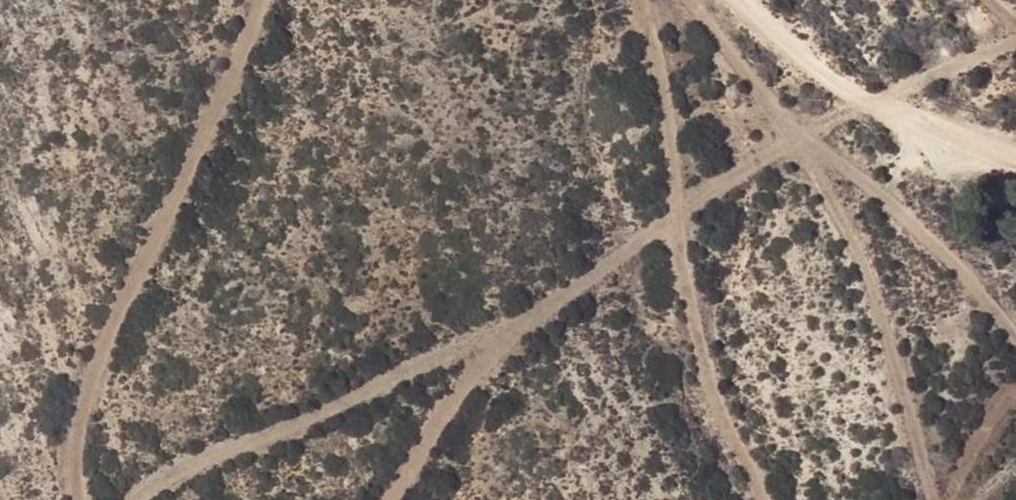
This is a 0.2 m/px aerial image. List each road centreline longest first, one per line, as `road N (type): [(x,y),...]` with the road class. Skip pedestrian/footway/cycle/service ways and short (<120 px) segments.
road 1 (track): [(1015,55),(896,100),(465,353),(257,435),(135,499)]
road 2 (track): [(743,0),(816,73),(1015,145)]

